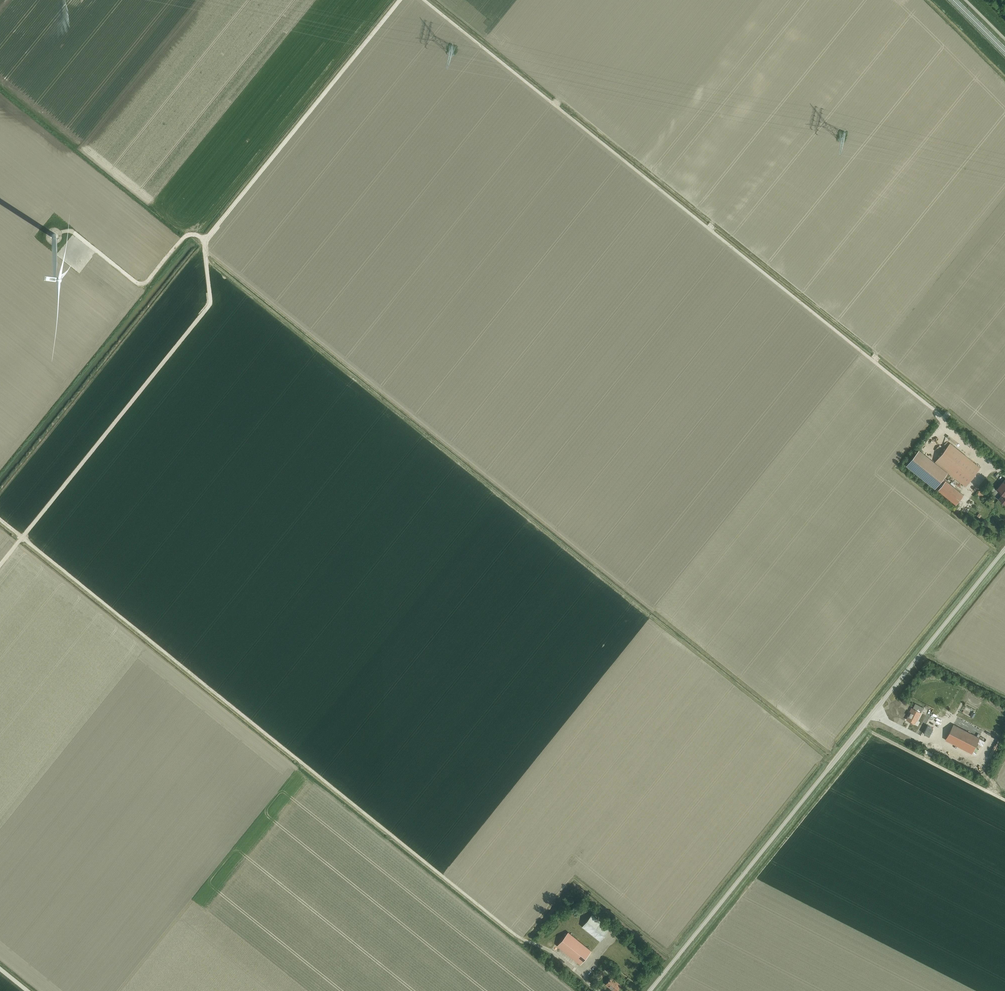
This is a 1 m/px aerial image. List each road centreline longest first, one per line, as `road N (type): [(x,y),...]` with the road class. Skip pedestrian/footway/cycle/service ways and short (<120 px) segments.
road 1 (track): [(400,0),(206,240),(211,299),(199,319),(0,565)]
road 2 (unclassified): [(649,990),(1004,551)]
road 3 (track): [(206,240),(183,237),(144,283),(77,238)]

